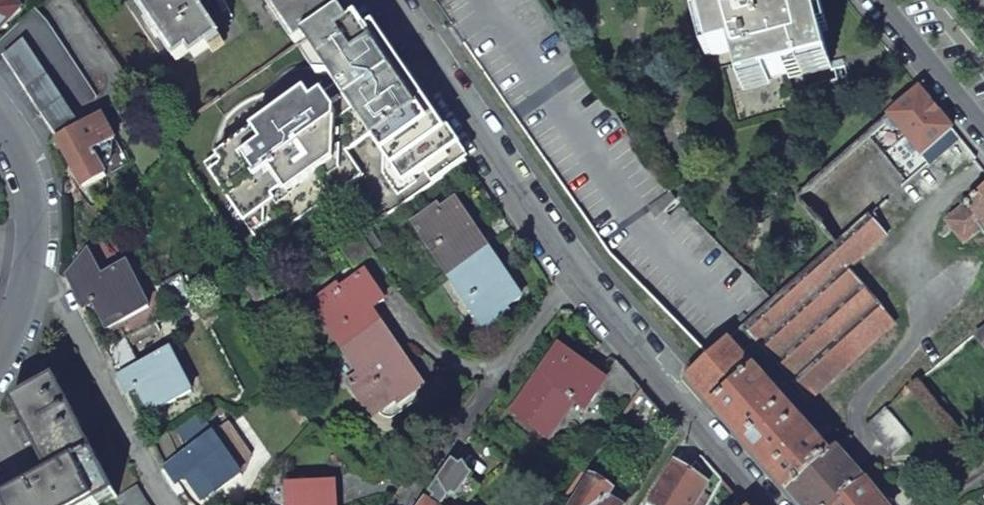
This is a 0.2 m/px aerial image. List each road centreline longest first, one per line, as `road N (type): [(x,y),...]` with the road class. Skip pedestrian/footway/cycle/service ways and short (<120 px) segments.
road 1 (residential): [(569,279),(386,0)]
road 2 (residential): [(773,504),(569,279)]
road 3 (residential): [(171,504),(35,242)]
road 4 (residential): [(569,279),(410,504)]
road 5 (residential): [(35,242),(26,184),(0,127)]

